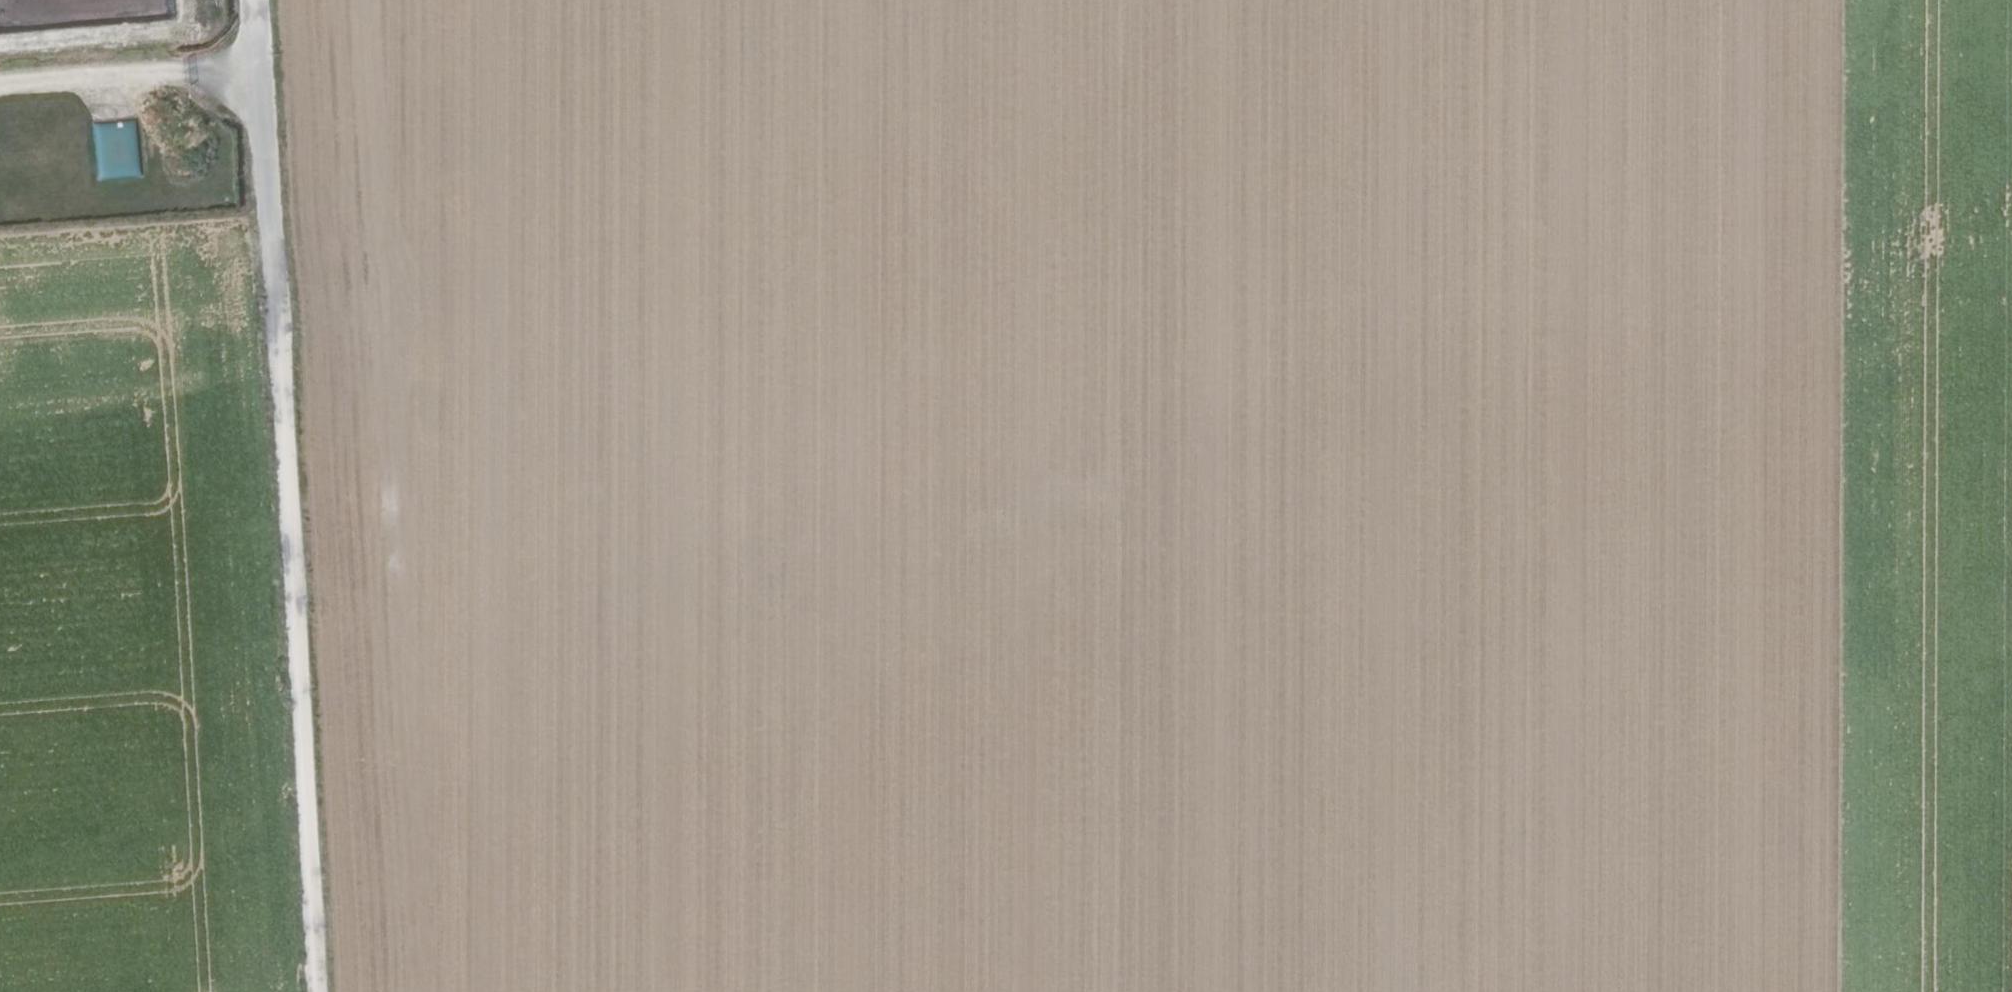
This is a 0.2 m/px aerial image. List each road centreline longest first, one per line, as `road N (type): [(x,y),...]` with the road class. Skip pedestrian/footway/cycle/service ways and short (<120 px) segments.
road 1 (track): [(264,0),(325,991)]

